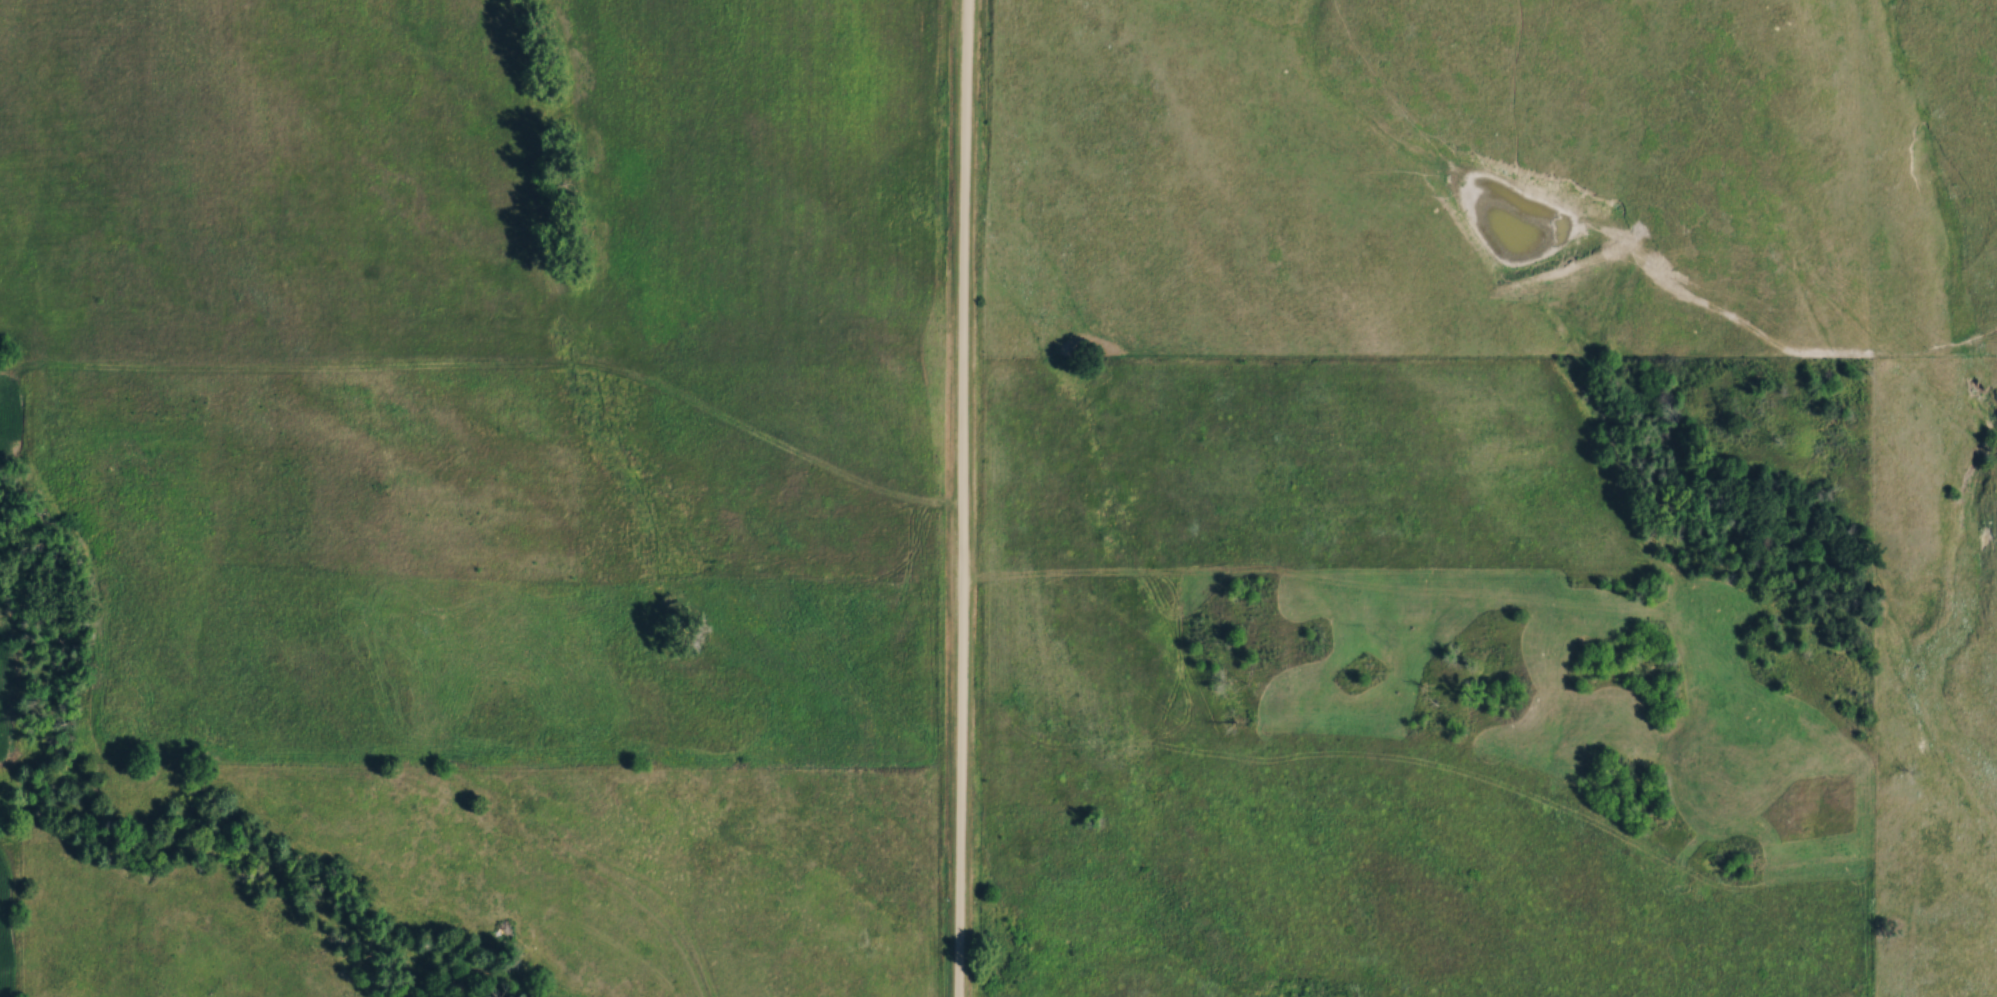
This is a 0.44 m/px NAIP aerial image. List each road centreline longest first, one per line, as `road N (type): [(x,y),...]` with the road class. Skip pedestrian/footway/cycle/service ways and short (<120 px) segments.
road 1 (residential): [(958,996),(966,0)]

